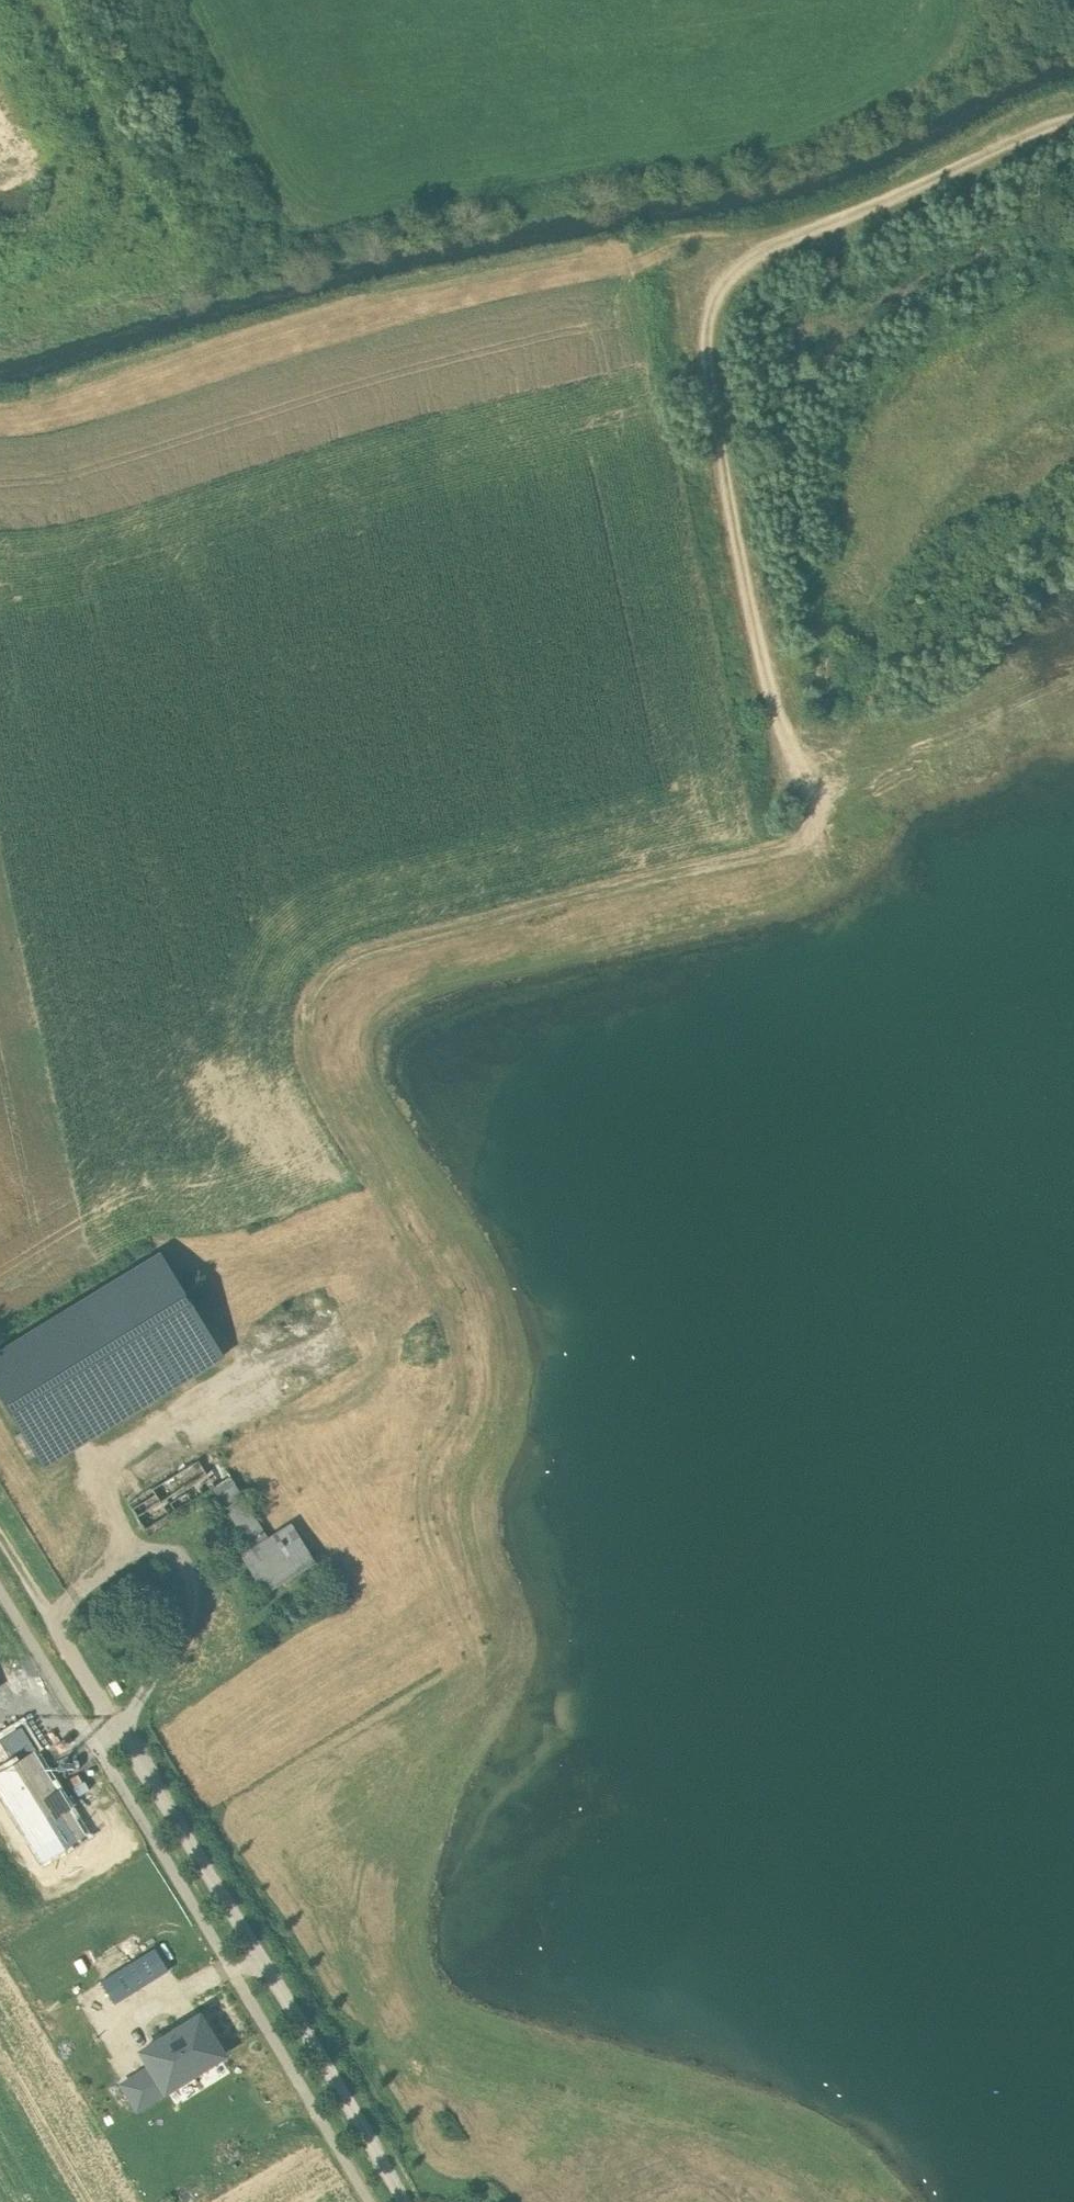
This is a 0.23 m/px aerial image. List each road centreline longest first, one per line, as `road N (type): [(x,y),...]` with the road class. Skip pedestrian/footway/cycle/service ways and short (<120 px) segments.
road 1 (track): [(935,1332),(764,653),(708,363),(713,314),(739,271),(782,242),(1073,122)]
road 2 (unclassified): [(11,1549),(406,2201)]

